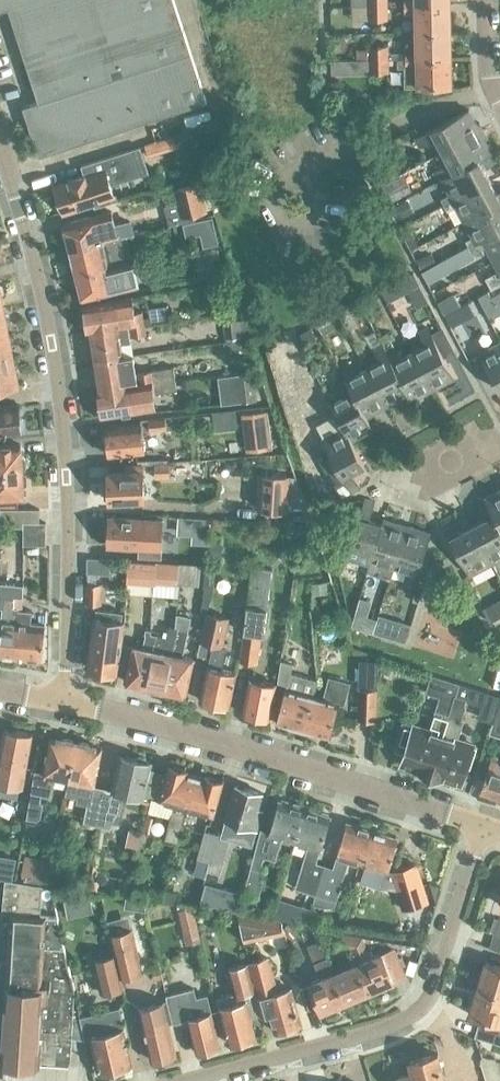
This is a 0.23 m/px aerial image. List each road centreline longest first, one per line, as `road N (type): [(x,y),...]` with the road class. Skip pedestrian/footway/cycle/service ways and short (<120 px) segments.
road 1 (residential): [(65,697),(63,402),(49,311),(0,155)]
road 2 (residential): [(65,697),(482,827)]
road 3 (residential): [(198,1080),(400,1032),(424,1008),(482,827)]
road 4 (residential): [(318,168),(494,87)]

